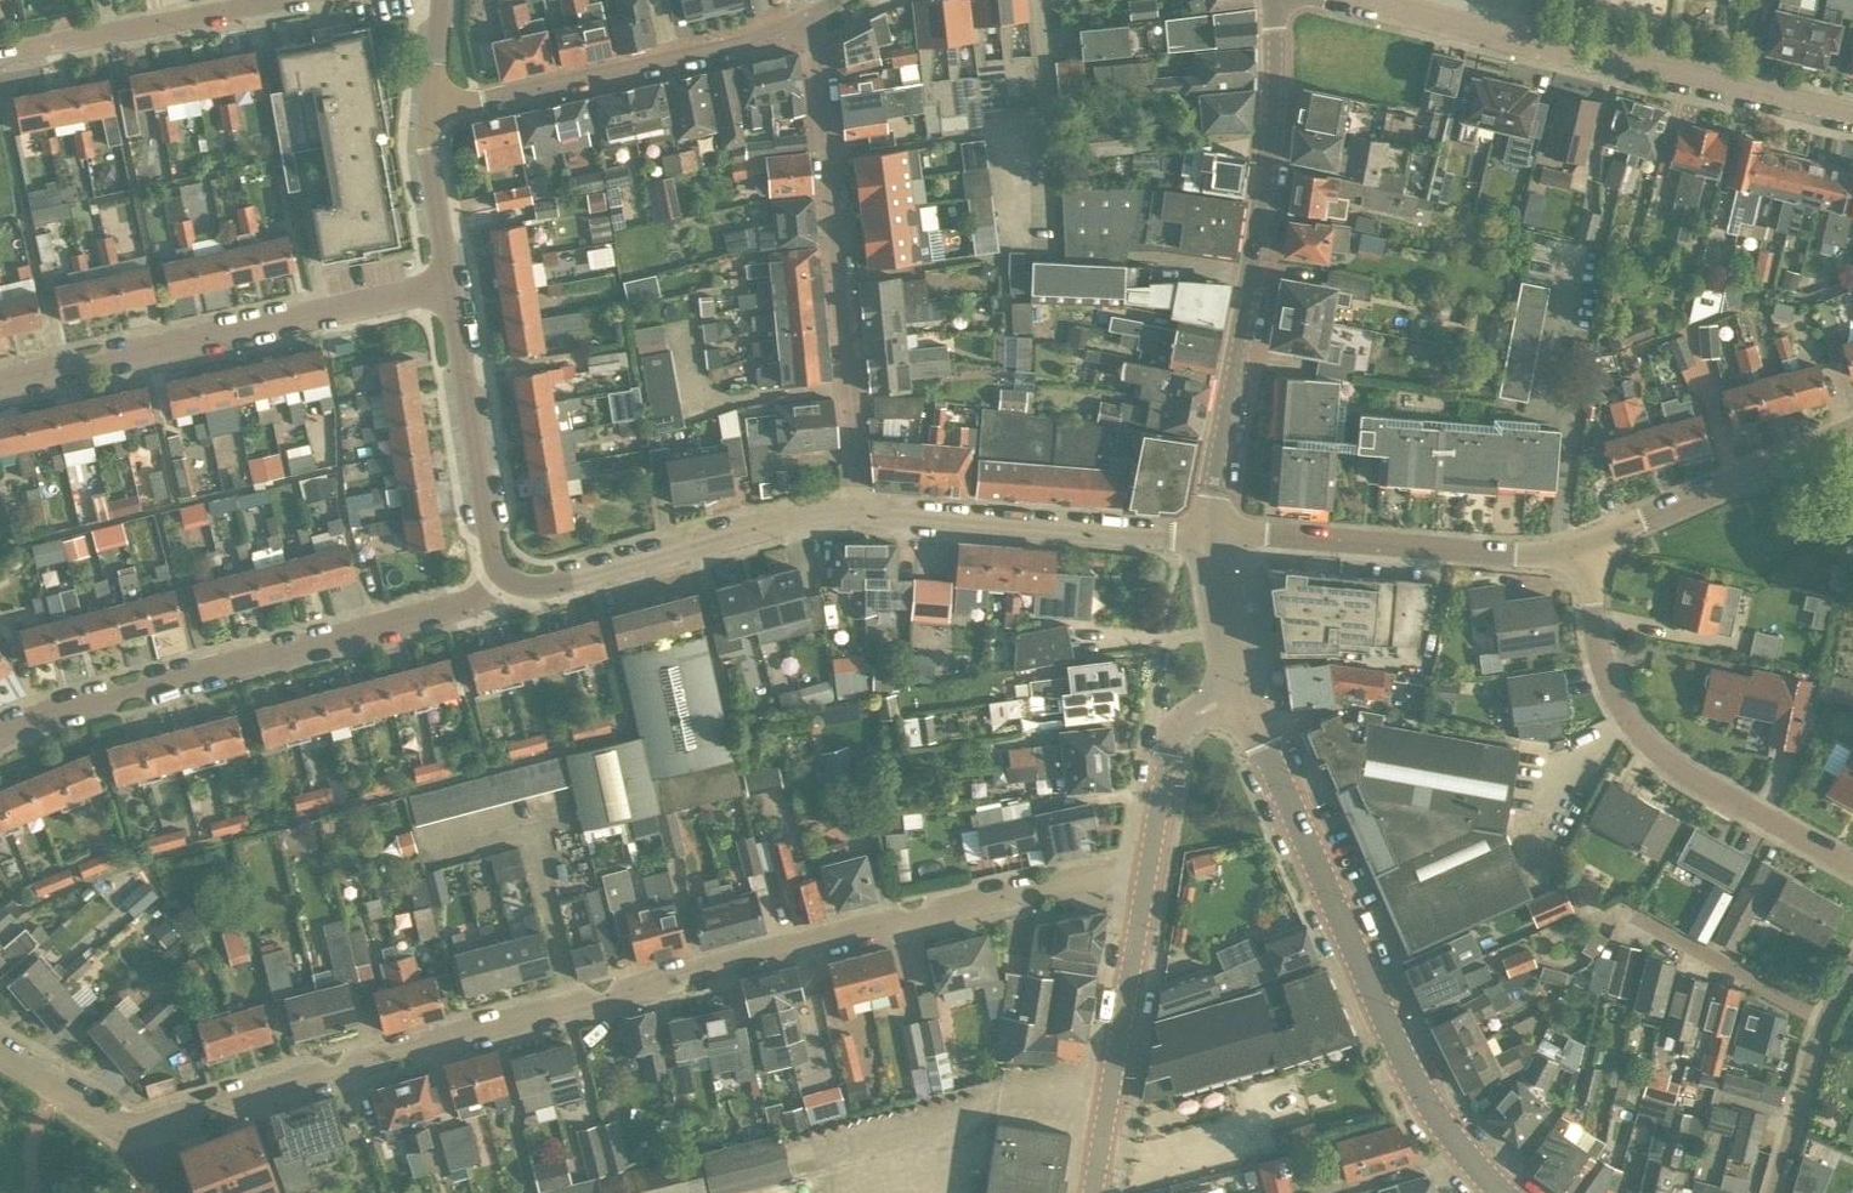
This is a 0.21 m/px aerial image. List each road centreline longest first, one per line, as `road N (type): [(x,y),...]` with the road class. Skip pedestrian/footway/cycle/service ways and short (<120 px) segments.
road 1 (residential): [(50,1089),(106,1116),(162,1122),(762,954),(1150,863)]
road 2 (tertiary): [(1500,1192),(1443,1129),(1400,1049),(1238,696)]
road 3 (residential): [(0,741),(73,712),(490,599),(520,580)]
road 4 (tertiary): [(1210,539),(1273,116),(1271,0)]
road 5 (residential): [(1852,117),(1343,0)]
road 6 (residential): [(859,510),(810,15)]
road 7 (residential): [(0,383),(449,292)]
road 8 (residential): [(1852,867),(1680,772),(1632,725),(1609,678),(1585,544)]
road 9 (residential): [(430,117),(771,39),(810,15)]
road 10 (residential): [(1585,544),(1522,552),(1210,539)]
road 11 (tertiary): [(859,510),(1210,539)]
road 12 (tertiary): [(520,580),(574,578),(859,510)]
road 13 (unclassified): [(1098,1192),(1150,863)]
road 14 (tertiary): [(449,292),(493,548),(520,580)]
road 15 (residential): [(1585,544),(1852,431)]
road 16 (residential): [(12,55),(278,0)]
road 17 (residential): [(1824,1021),(1638,918)]
road 18 (unclassified): [(1150,863),(1174,733),(1197,710),(1238,696)]
road 19 (residential): [(1774,1192),(1824,1021)]
road 20 (tertiary): [(430,117),(449,292)]
road 21 (tertiary): [(1238,696),(1210,539)]

